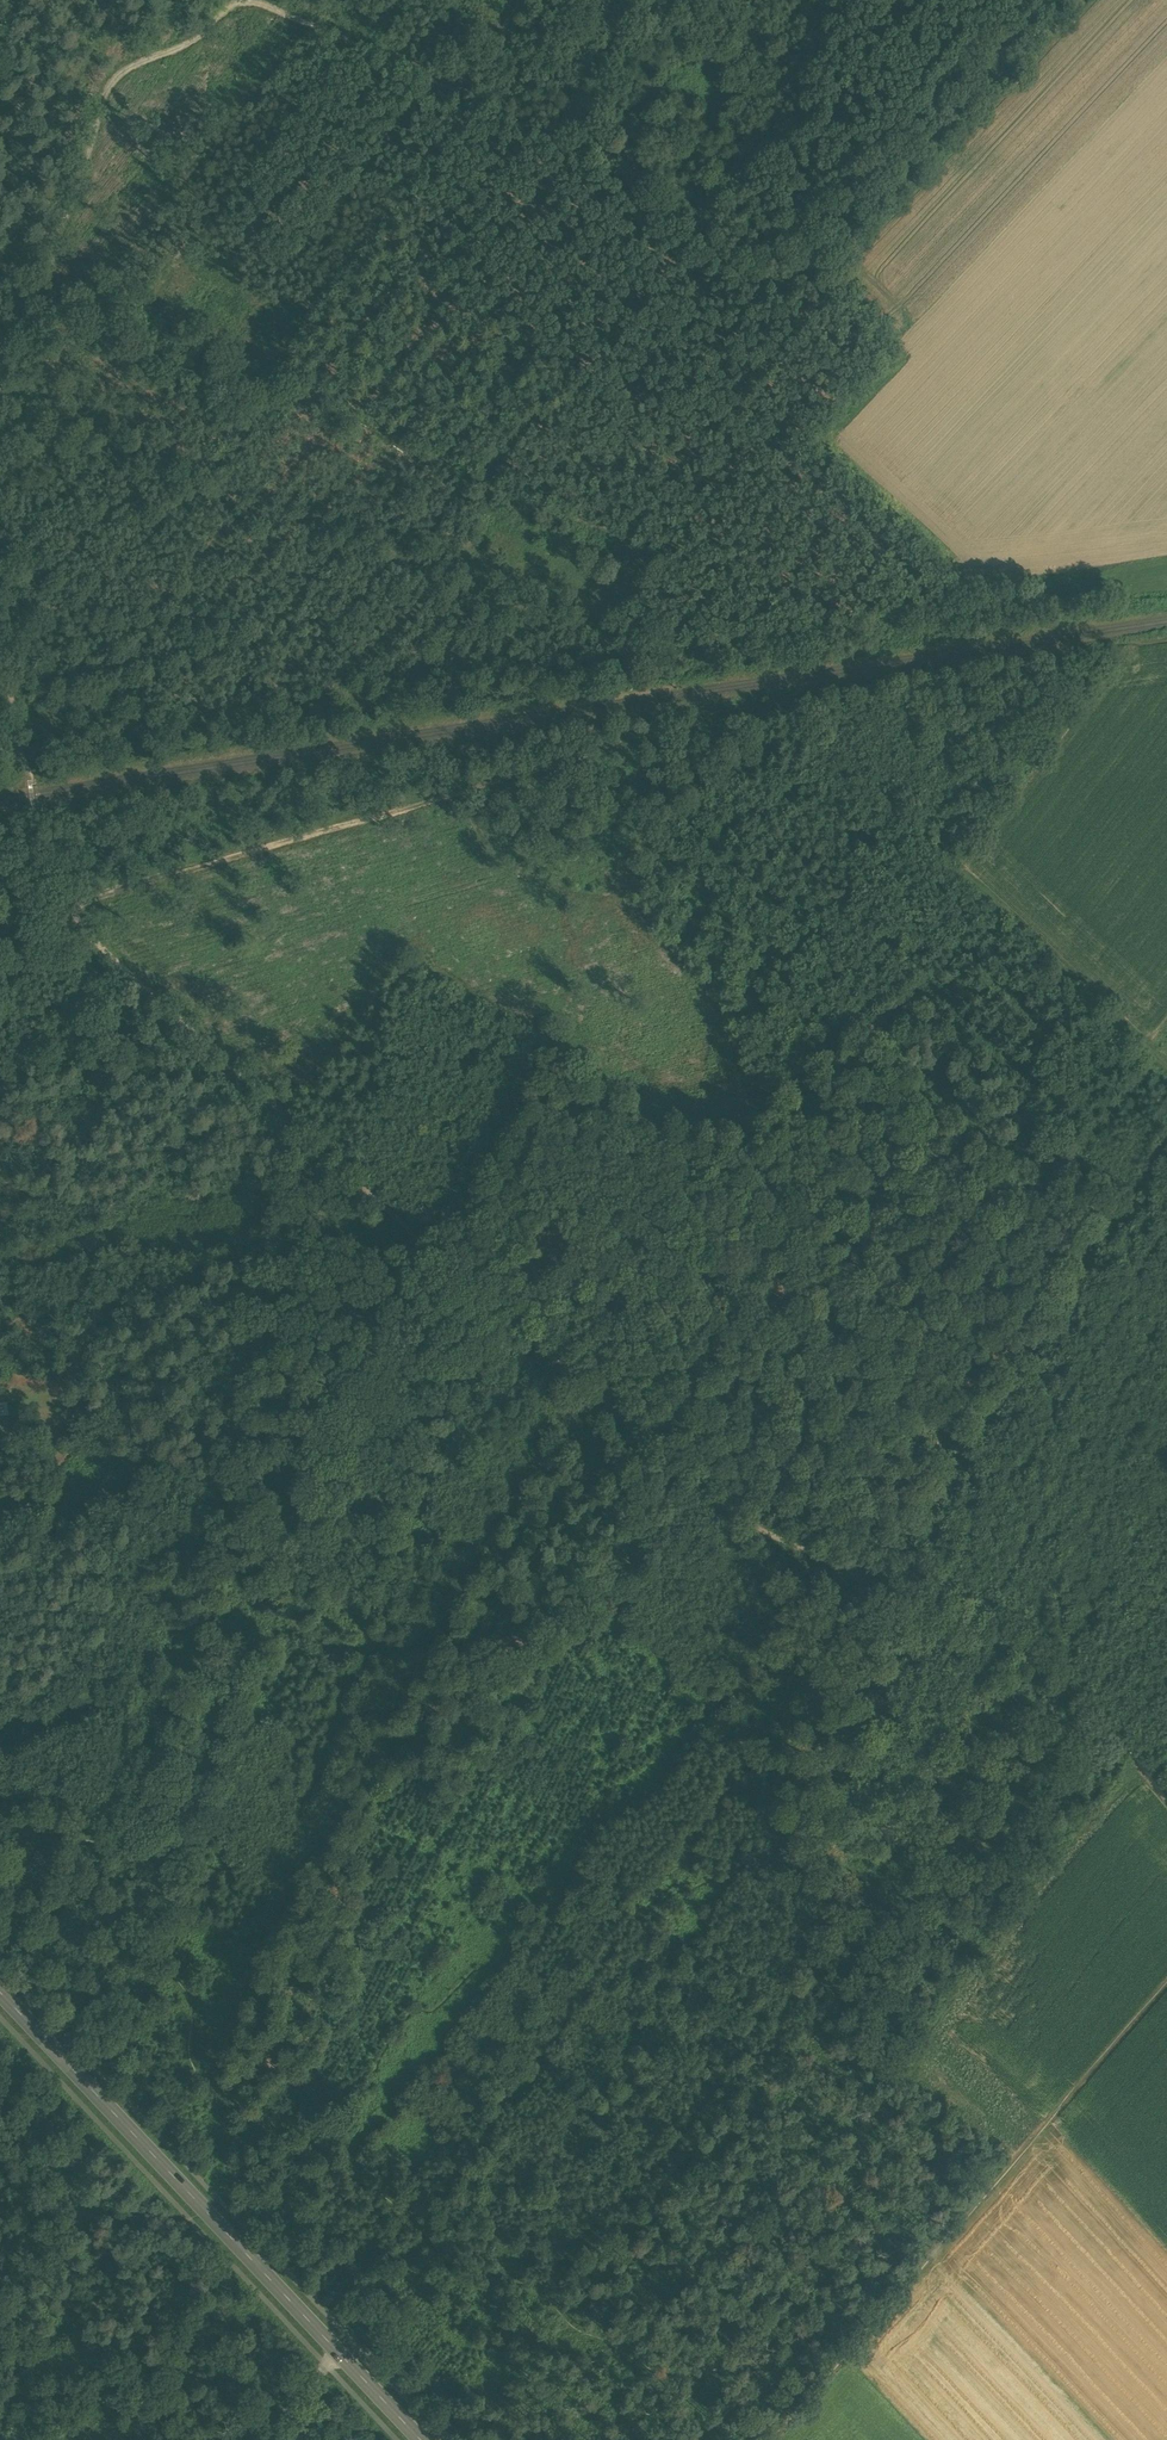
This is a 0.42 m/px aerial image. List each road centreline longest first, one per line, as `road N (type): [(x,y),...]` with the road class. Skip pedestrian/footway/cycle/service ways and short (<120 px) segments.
road 1 (track): [(59,906),(786,695),(1166,639)]
road 2 (track): [(155,1843),(164,1835),(240,1514),(315,1138)]
road 3 (secondary): [(421,2439),(0,1991)]
road 4 (track): [(770,2438),(1166,1982)]
road 5 (track): [(770,2438),(718,2388),(576,2318),(491,2259),(439,2243),(288,2129)]
road 6 (track): [(1166,1063),(786,695)]
road 7 (track): [(100,940),(315,1138)]
road 8 (track): [(226,2100),(197,2076),(188,1998),(158,1944),(155,1843)]
road 9 (track): [(0,651),(59,906)]
road 10 (track): [(1029,1659),(957,1742),(893,1841)]
road 11 (track): [(315,1138),(456,1274)]
road 12 (track): [(155,1843),(102,1843),(0,1809)]

